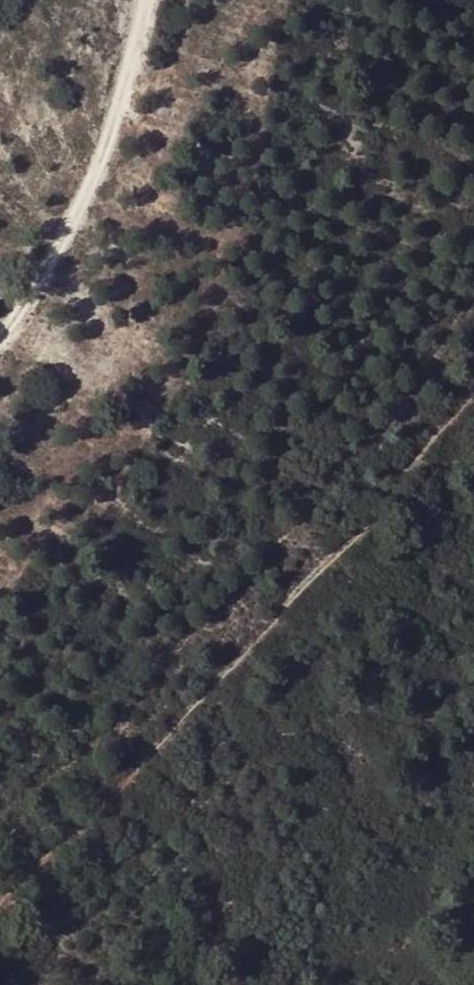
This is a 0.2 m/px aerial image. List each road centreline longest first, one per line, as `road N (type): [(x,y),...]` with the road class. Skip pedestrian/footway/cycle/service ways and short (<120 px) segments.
road 1 (track): [(0,901),(473,395)]
road 2 (track): [(0,330),(84,217),(120,128),(145,0)]

